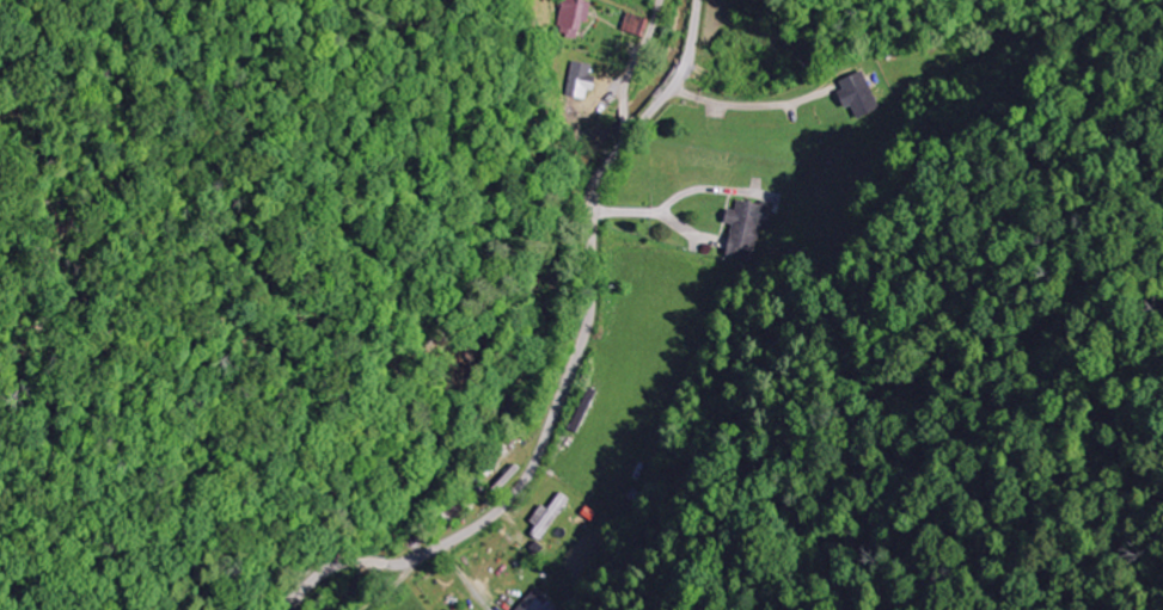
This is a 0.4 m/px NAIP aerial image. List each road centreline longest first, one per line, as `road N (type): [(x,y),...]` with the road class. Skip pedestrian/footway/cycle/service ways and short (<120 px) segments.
road 1 (residential): [(280,609),(336,565),(404,560),(471,529),(532,466),(584,328),(598,185),(684,56),(695,0)]
road 2 (residential): [(266,609),(59,358),(0,103)]
road 3 (residential): [(623,142),(625,87),(659,0)]

